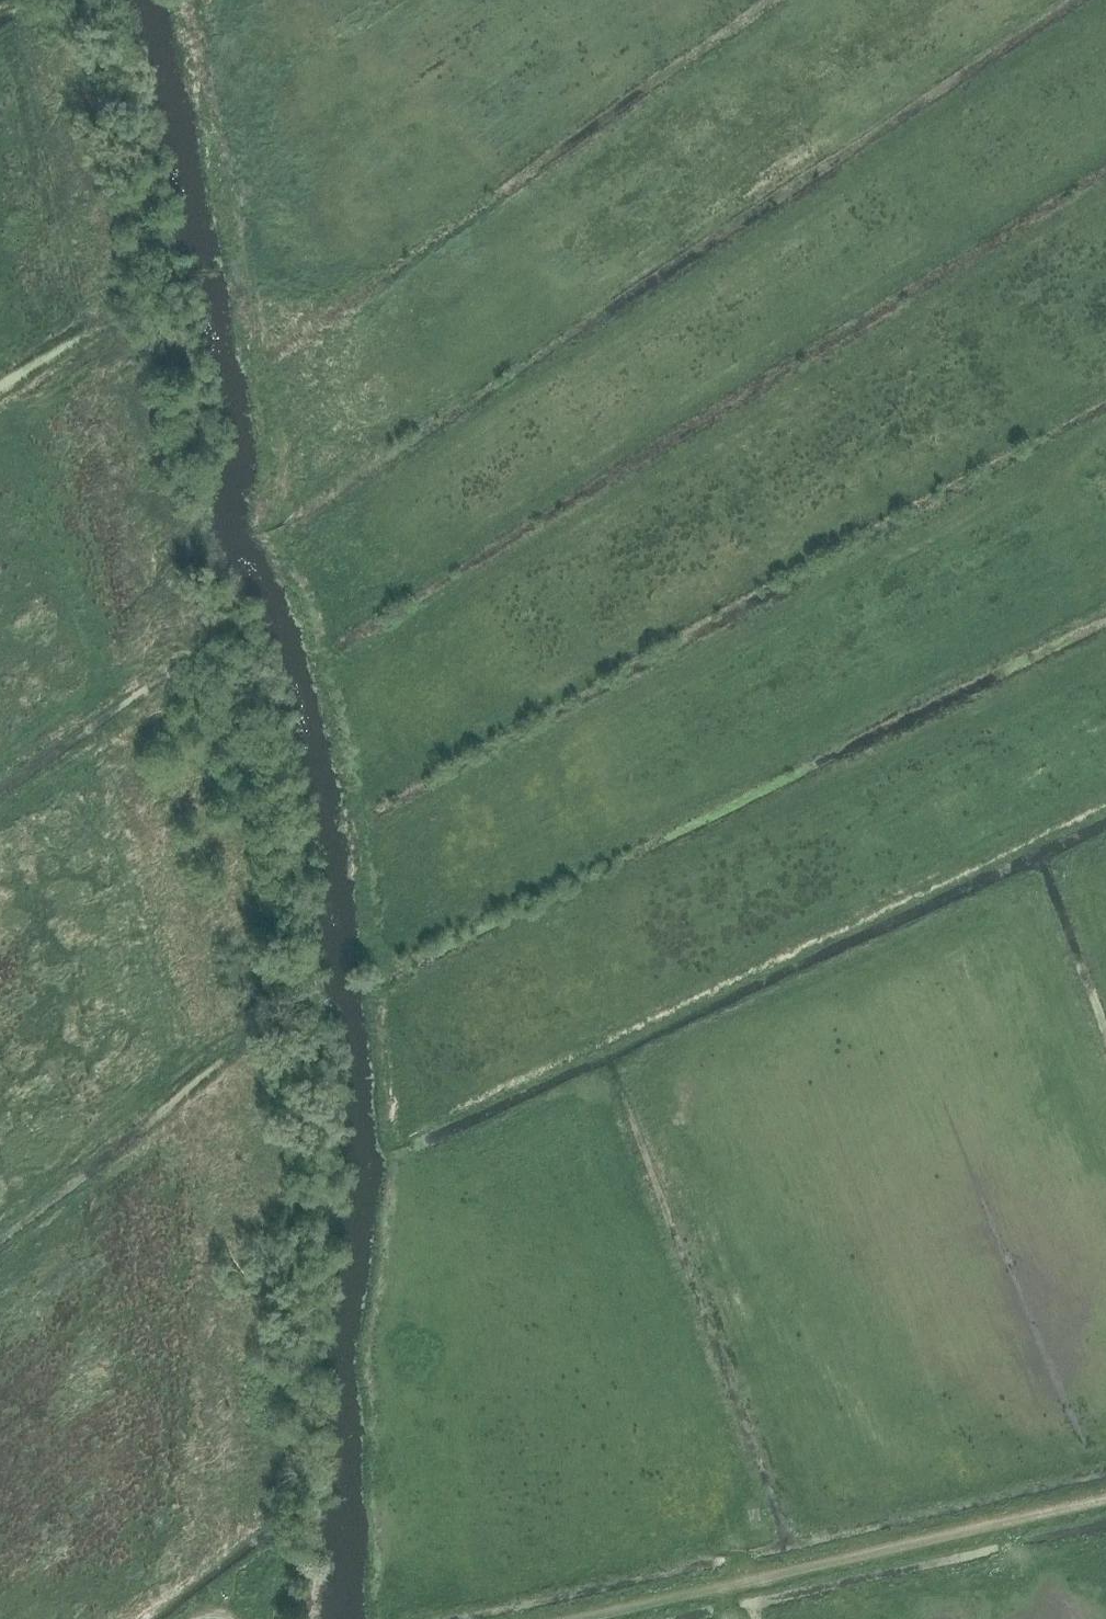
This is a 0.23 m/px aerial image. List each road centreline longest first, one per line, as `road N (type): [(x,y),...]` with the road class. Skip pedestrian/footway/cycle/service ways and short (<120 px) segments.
road 1 (track): [(572,1618),(1105,1501)]

